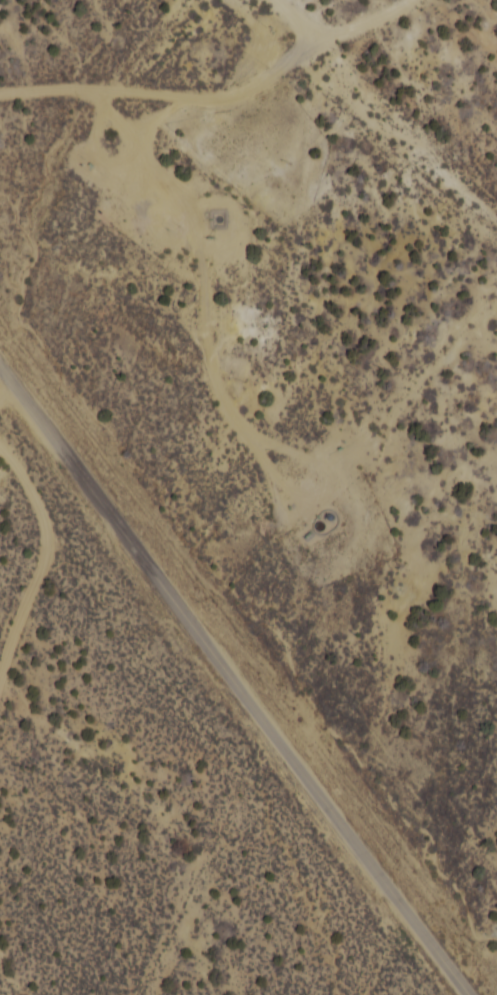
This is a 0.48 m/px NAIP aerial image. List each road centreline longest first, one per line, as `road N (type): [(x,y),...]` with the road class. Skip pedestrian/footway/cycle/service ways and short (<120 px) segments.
road 1 (tertiary): [(0,358),(476,994)]
road 2 (residential): [(0,89),(413,67),(496,49)]
road 3 (track): [(86,86),(243,506)]
road 4 (track): [(0,433),(44,509),(50,542),(0,684)]

